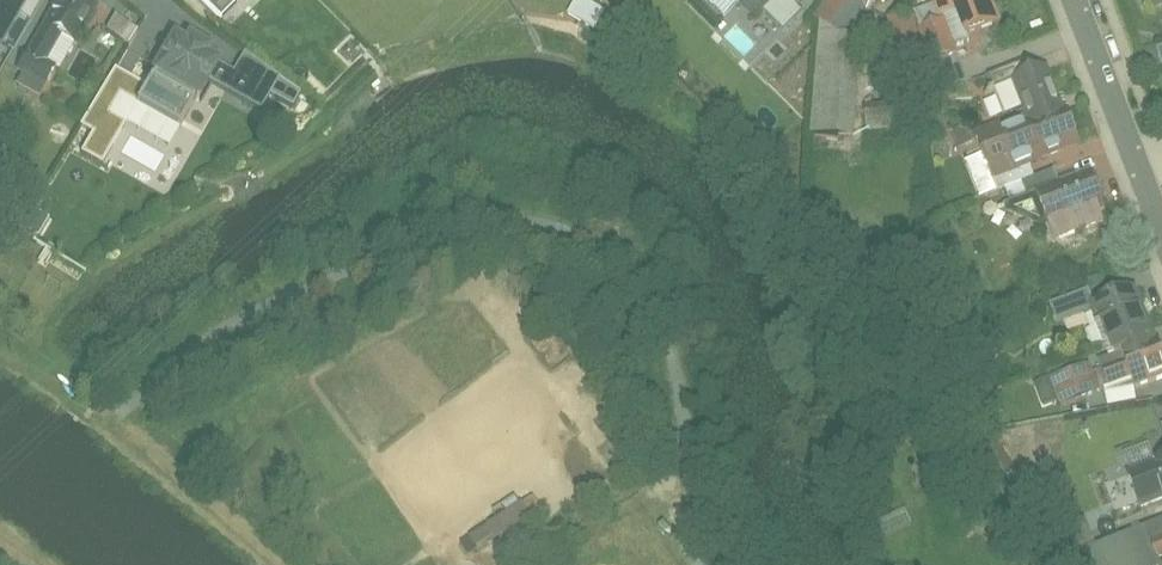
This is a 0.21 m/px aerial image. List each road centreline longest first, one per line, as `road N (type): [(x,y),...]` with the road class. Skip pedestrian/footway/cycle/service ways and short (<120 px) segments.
road 1 (residential): [(1083,0),(1161,203)]

